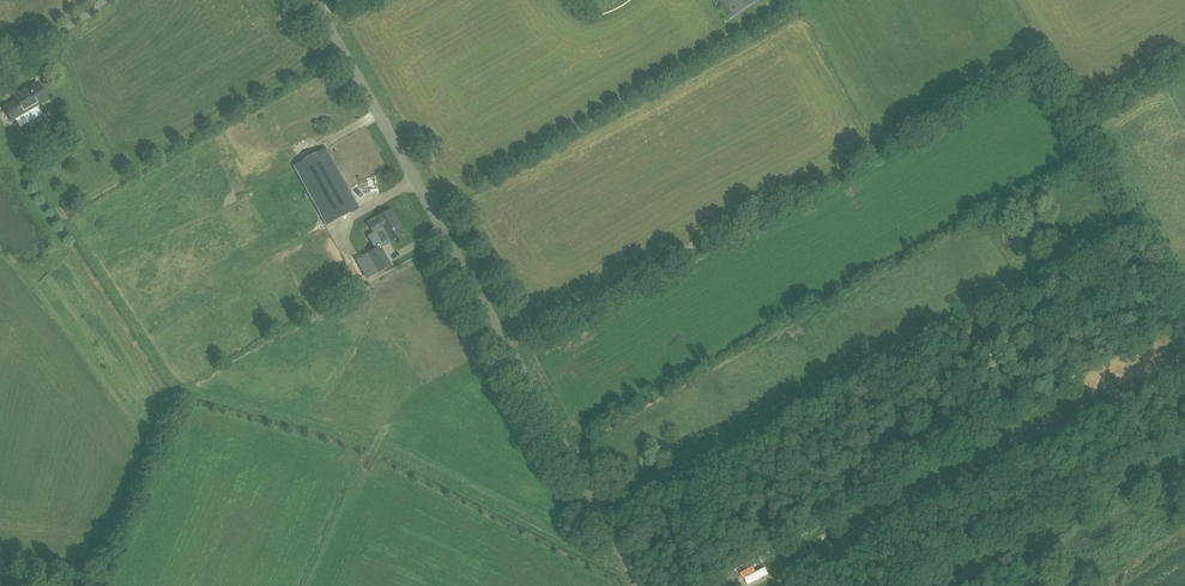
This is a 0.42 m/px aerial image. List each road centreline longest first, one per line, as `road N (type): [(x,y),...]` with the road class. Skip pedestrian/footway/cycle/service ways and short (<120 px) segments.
road 1 (unclassified): [(639,585),(316,0)]

